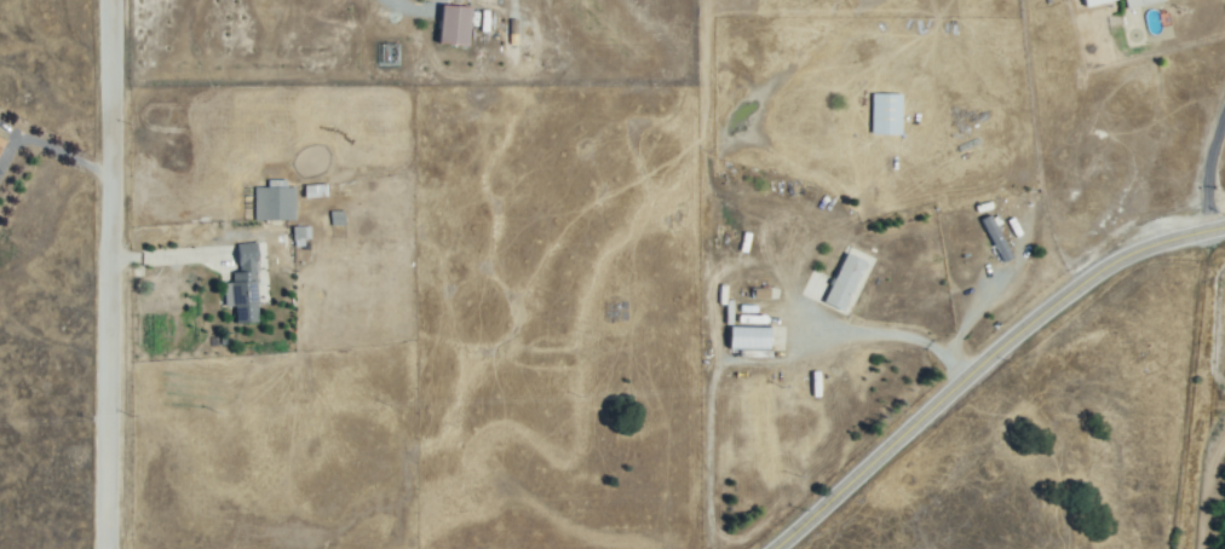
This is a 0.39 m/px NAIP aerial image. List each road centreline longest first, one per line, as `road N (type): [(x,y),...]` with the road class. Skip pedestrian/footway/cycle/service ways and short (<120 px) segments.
road 1 (residential): [(110,548),(110,0)]
road 2 (residential): [(785,548),(1081,291),(1135,259),(1224,233)]

